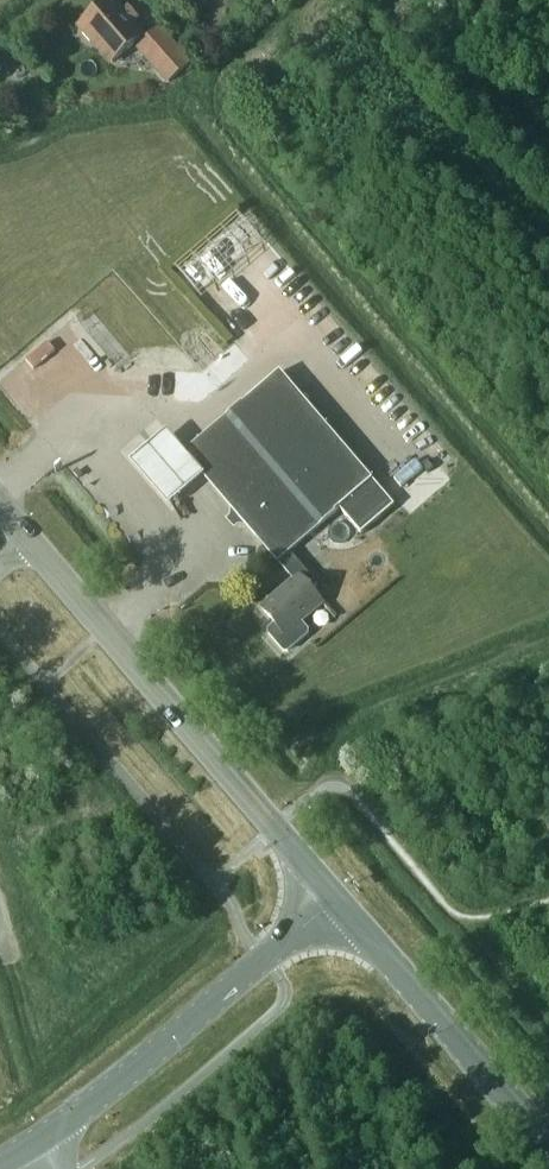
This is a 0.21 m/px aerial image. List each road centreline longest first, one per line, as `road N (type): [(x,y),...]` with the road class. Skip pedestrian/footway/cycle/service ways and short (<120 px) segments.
road 1 (secondary): [(334,898),(0,508)]
road 2 (secondary): [(34,1139),(127,1074),(334,898)]
road 3 (secondary): [(548,1146),(334,898)]

